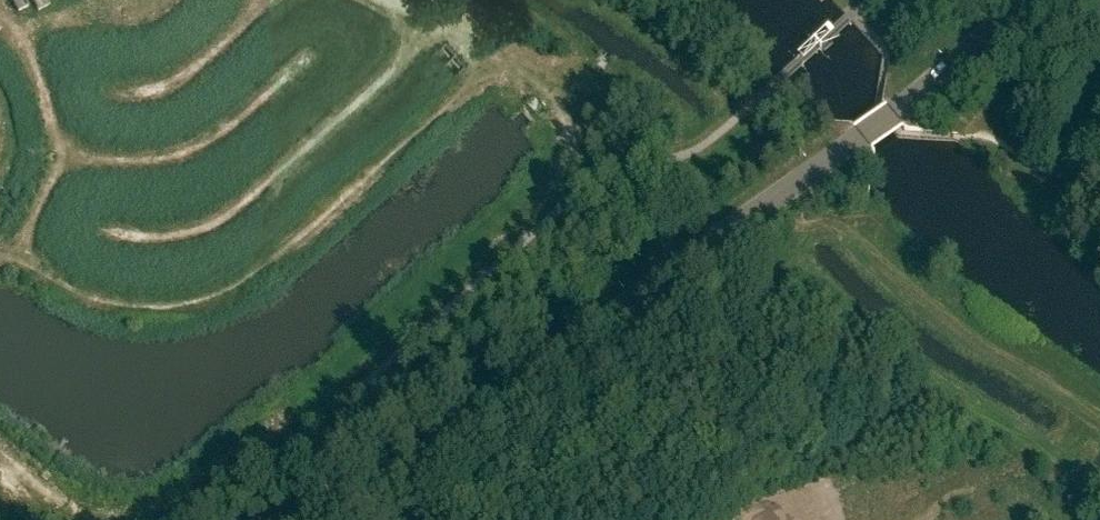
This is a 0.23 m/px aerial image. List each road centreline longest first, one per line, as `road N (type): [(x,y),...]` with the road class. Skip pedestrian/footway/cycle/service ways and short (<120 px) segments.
road 1 (track): [(0,14),(31,62),(65,157),(20,262),(86,295),(158,304),(252,273),(482,73),(494,50),(550,84),(565,105),(571,138),(554,178)]
road 2 (residential): [(387,500),(610,319),(897,114),(1026,0)]
road 3 (track): [(554,178),(222,473),(164,509),(83,513),(0,452)]
road 4 (track): [(422,17),(400,64),(226,221),(176,238),(110,235)]
road 5 (track): [(65,157),(149,160),(194,150),(310,55)]
road 6 (track): [(262,0),(193,68),(121,95)]

